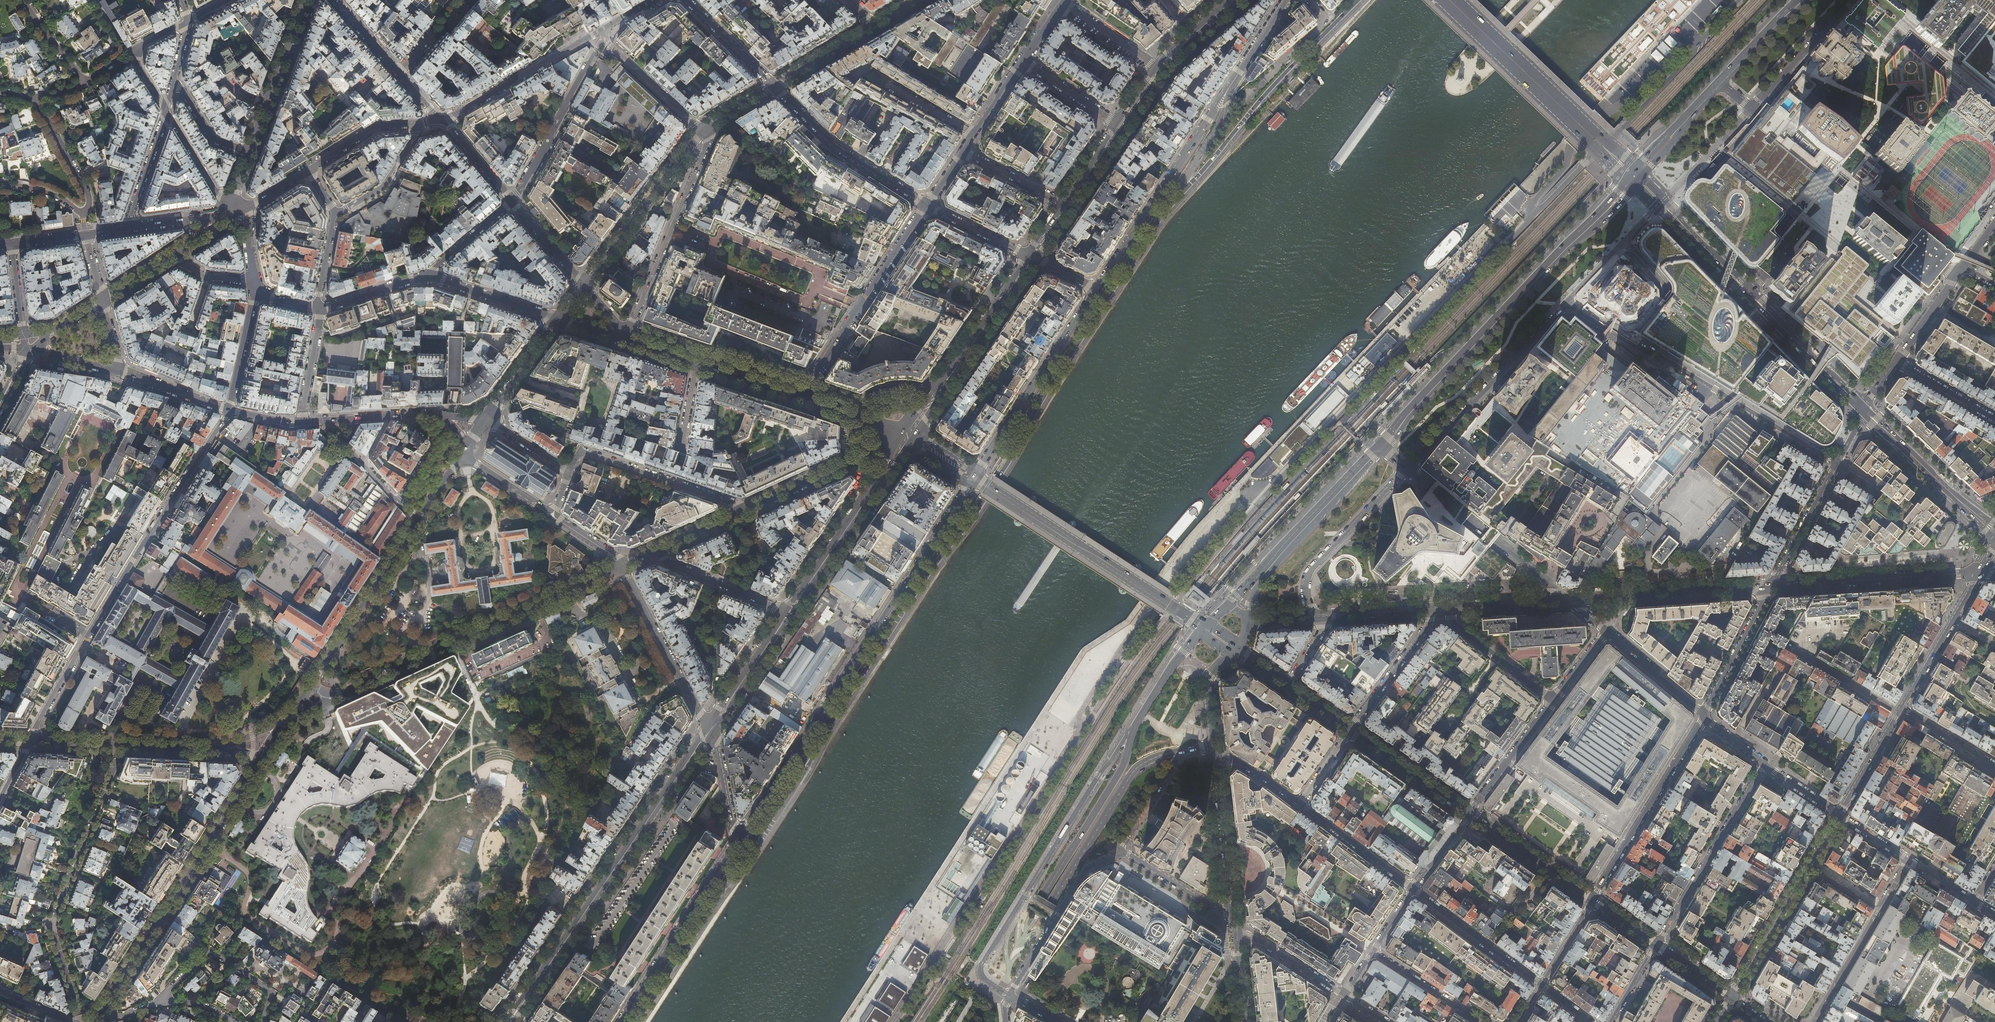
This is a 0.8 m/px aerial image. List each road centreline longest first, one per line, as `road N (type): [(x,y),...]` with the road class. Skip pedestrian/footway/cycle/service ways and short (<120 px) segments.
road 1 (primary): [(818,746),(1161,218)]
road 2 (residential): [(736,841),(972,476)]
road 3 (residential): [(31,741),(230,411)]
road 4 (primary): [(983,1021),(1134,770),(1157,756),(1215,745)]
road 5 (primary): [(510,1021),(710,729)]
road 6 (primary): [(1136,723),(1120,771),(971,1021)]
road 7 (residential): [(1136,723),(983,964),(984,979),(1009,995)]
road 8 (primary): [(637,1021),(818,746)]
road 9 (primary): [(1600,218),(1382,446)]
road 10 (residential): [(1836,464),(1566,302)]
road 11 (residential): [(1234,914),(1129,854),(1108,859),(1081,878),(1009,995)]
road 12 (tertiary): [(621,567),(340,695)]
road 13 (residential): [(262,760),(101,1007)]
road 14 (primary): [(1161,218),(1359,0)]
road 15 (residential): [(121,747),(51,925),(83,1021)]
road 16 (secondary): [(1204,627),(972,476)]
road 17 (tertiary): [(1449,0),(1630,171)]
road 18 (residential): [(1095,289),(1229,86)]
road 19 (tertiary): [(653,0),(444,121)]
road 20 (residential): [(798,399),(926,204)]
road 21 (residential): [(1566,302),(1407,468)]
road 22 (residential): [(972,476),(1095,289)]
road 23 (primary): [(1032,257),(907,436)]
road 24 (residential): [(1704,715),(1592,900)]
road 25 (tertiary): [(619,1021),(736,841)]
road 26 (residential): [(1764,764),(1655,946)]
road 27 (primary): [(790,612),(907,436)]
road 28 (secondary): [(1771,586),(1980,571)]
road 29 (residential): [(1566,599),(1407,468)]
road 30 (secondary): [(1566,599),(1771,586)]
road 31 (residential): [(571,472),(582,451),(750,509)]
road 32 (residential): [(702,156),(625,341)]
road 33 (tertiary): [(417,523),(308,689)]
road 34 (residential): [(774,86),(836,147),(926,204)]
road 35 (tertiary): [(621,567),(710,729)]
road 36 (residential): [(155,1005),(209,950),(272,992),(262,1021)]
road 37 (tertiary): [(1864,409),(1994,532)]
road 38 (residential): [(1309,607),(1310,571),(1407,468)]
road 39 (primary): [(1382,446),(1261,574)]
road 40 (tertiary): [(907,436),(750,509)]
road 41 (tertiary): [(689,148),(585,286)]
road 42 (tertiary): [(1750,293),(1864,409)]
road 43 (residential): [(1541,984),(1414,889)]
road 44 (tertiary): [(1216,758),(1234,914)]
road 45 (residential): [(1732,997),(1810,863)]
road 46 (residential): [(1937,62),(1840,180)]
road 47 (secondary): [(1592,900),(1468,814)]
road 48 (residential): [(1955,277),(1840,180)]
road 49 (primary): [(1161,218),(1217,128),(1229,86)]
road 50 (residential): [(1348,730),(1429,623),(1429,608)]
road 51 (tertiary): [(444,121),(376,127),(308,170)]
road 52 (residential): [(308,170),(336,214),(320,309)]
road 53 (residential): [(1752,108),(1852,0)]
road 54 (secondary): [(1468,814),(1348,730)]
road 55 (residential): [(790,612),(658,551)]
road 56 (residential): [(1771,586),(1704,715)]
road 57 (residential): [(1414,889),(1300,803)]
road 58 (primary): [(710,729),(790,612)]
road 59 (residential): [(559,321),(427,275)]
road 60 (residential): [(1836,464),(1771,586)]
road 61 (unclassified): [(1661,203),(1566,302)]
road 62 (residential): [(1907,860),(1879,906),(1810,863)]
road 63 (residential): [(84,216),(87,191),(33,98)]
road 64 (primary): [(736,841),(751,840),(818,746)]
road 65 (residential): [(1483,1021),(1373,951)]
road 66 (residential): [(1787,645),(1899,711)]
road 67 (residential): [(1606,631),(1704,715)]
road 68 (residential): [(166,110),(135,53),(188,21)]
road 69 (tertiary): [(1661,203),(1750,293)]
road 70 (residential): [(1236,934),(1268,945),(1344,996)]
road 71 (residential): [(166,110),(125,228)]
road 72 (residential): [(686,0),(774,86)]
road 73 (residential): [(1487,746),(1451,718),(1497,657)]
road 74 (residential): [(235,210),(166,110)]
road 75 (tertiary): [(559,321),(486,418)]

